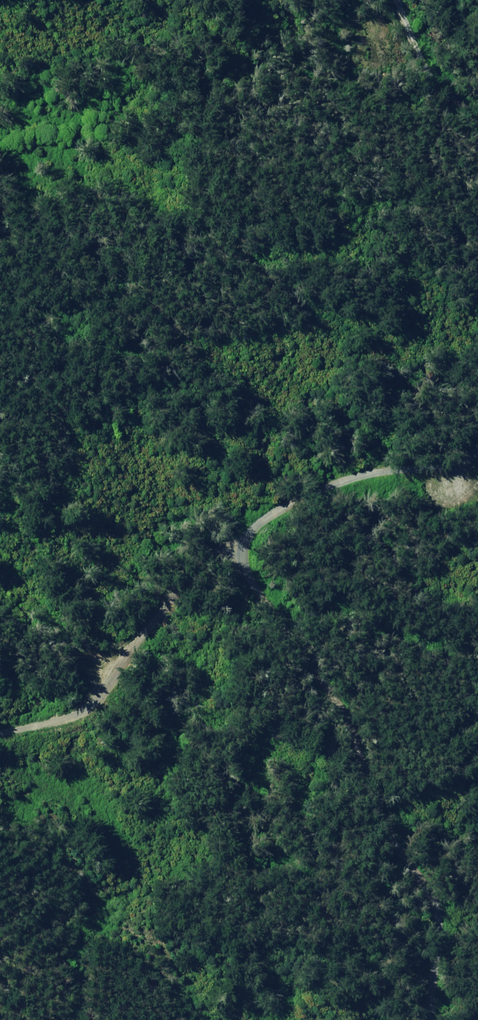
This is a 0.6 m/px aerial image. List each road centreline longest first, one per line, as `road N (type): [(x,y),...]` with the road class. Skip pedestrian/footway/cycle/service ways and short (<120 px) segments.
road 1 (unclassified): [(228,532),(327,679),(388,830),(430,903),(422,1019)]
road 2 (unclassified): [(0,731),(57,718),(124,655),(228,532)]
road 3 (unclassified): [(228,532),(477,442)]
road 4 (unclassified): [(477,98),(441,68),(396,0)]

